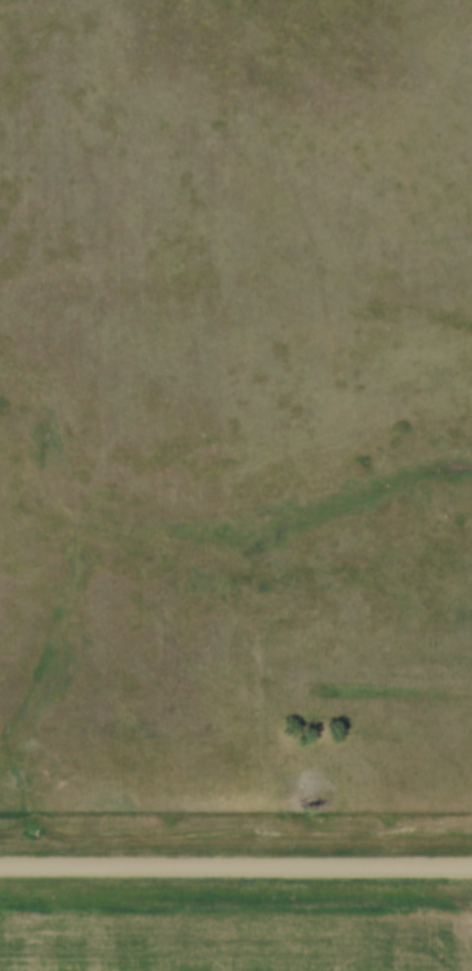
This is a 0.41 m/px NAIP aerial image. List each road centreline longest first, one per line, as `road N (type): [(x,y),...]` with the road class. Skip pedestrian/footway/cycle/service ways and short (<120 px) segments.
road 1 (tertiary): [(0,864),(444,864)]

